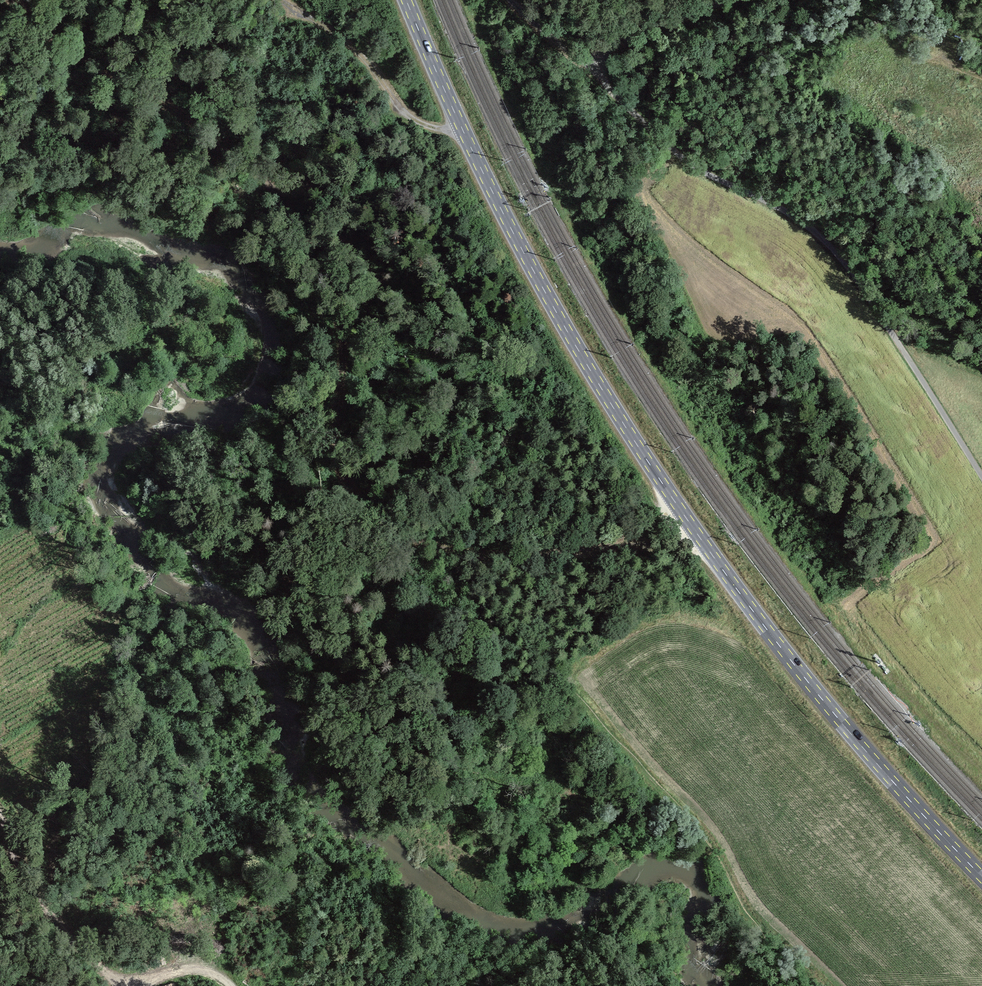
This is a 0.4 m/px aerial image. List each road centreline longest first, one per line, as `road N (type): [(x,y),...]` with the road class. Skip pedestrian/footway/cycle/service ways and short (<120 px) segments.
road 1 (secondary): [(981,879),(829,710),(670,497),(553,309),(407,0)]
road 2 (track): [(981,478),(835,252),(785,211),(680,155),(590,67)]
road 3 (track): [(28,0),(53,41),(206,128),(283,200),(339,304),(337,415)]
road 4 (track): [(703,544),(496,555),(441,550),(360,503),(340,454),(337,415)]
road 5 (track): [(464,133),(416,120),(358,52),(282,0)]
road 6 (track): [(0,813),(23,878),(114,985)]
road 7 (track): [(590,67),(625,41),(744,0)]

